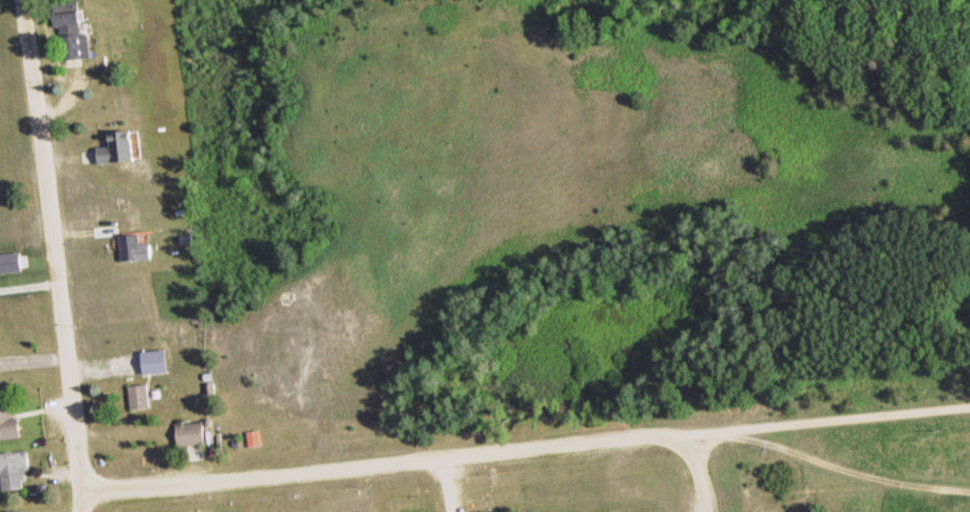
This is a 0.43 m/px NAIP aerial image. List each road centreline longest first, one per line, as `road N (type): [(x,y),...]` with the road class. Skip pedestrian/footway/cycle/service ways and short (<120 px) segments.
road 1 (residential): [(696,437),(644,433),(84,491)]
road 2 (residential): [(82,511),(26,0)]
road 3 (track): [(969,408),(696,437)]

